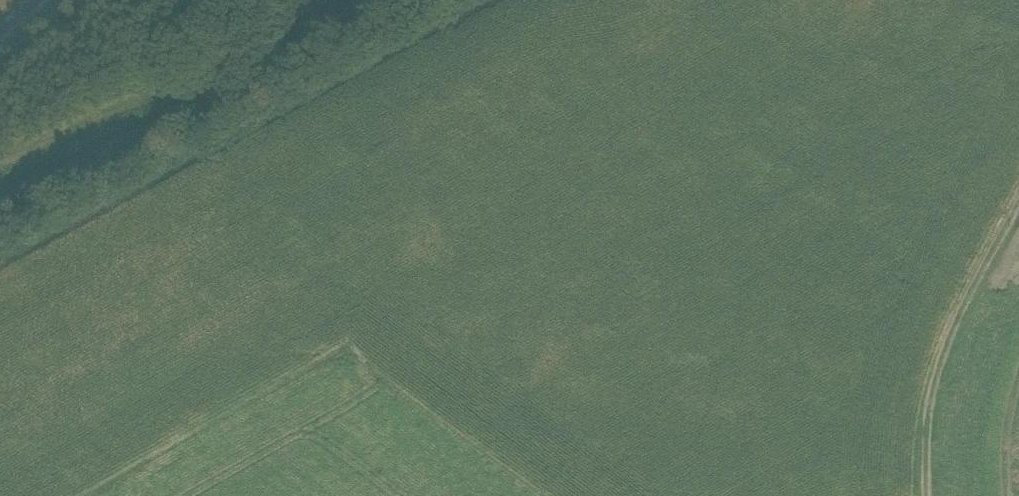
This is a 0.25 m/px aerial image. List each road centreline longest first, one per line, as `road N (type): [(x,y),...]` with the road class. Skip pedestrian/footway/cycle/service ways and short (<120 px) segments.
road 1 (track): [(1018,193),(963,296),(934,377),(926,495)]

